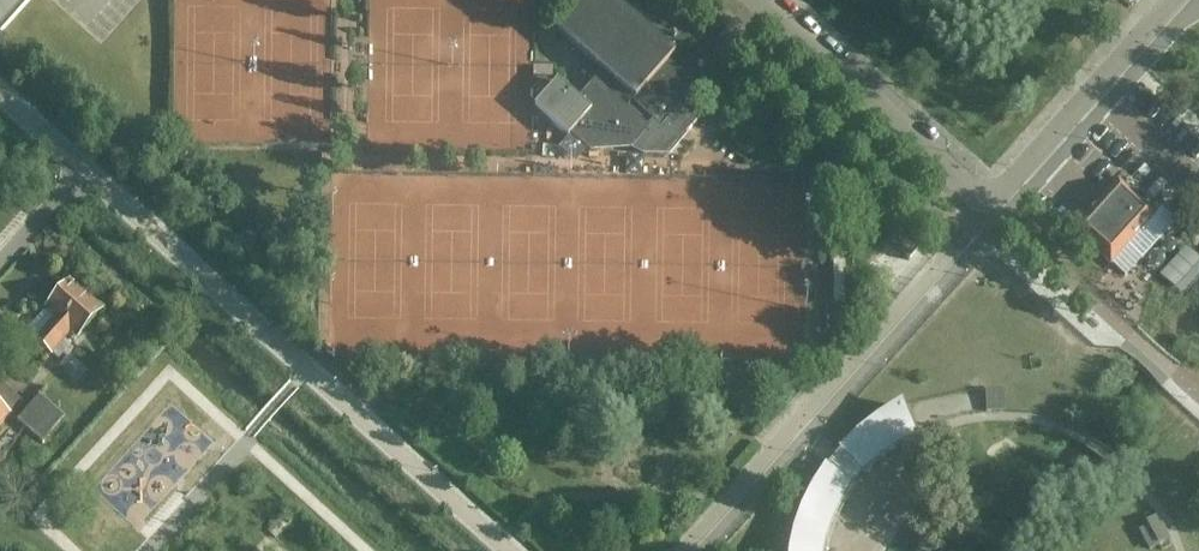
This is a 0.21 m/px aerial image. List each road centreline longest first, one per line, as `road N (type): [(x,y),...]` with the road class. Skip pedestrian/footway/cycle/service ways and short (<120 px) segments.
road 1 (residential): [(989,194),(972,189),(763,0)]
road 2 (unclassified): [(989,194),(1011,181),(1176,0)]

